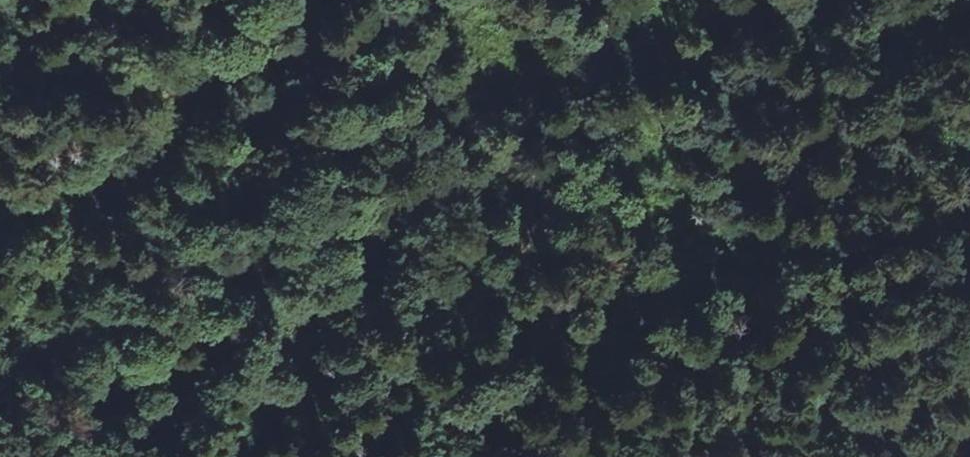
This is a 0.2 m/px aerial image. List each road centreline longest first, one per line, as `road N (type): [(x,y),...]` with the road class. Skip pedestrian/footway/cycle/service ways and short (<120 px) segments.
road 1 (track): [(465,0),(485,60),(525,131),(593,176),(718,227),(910,279),(969,311)]

